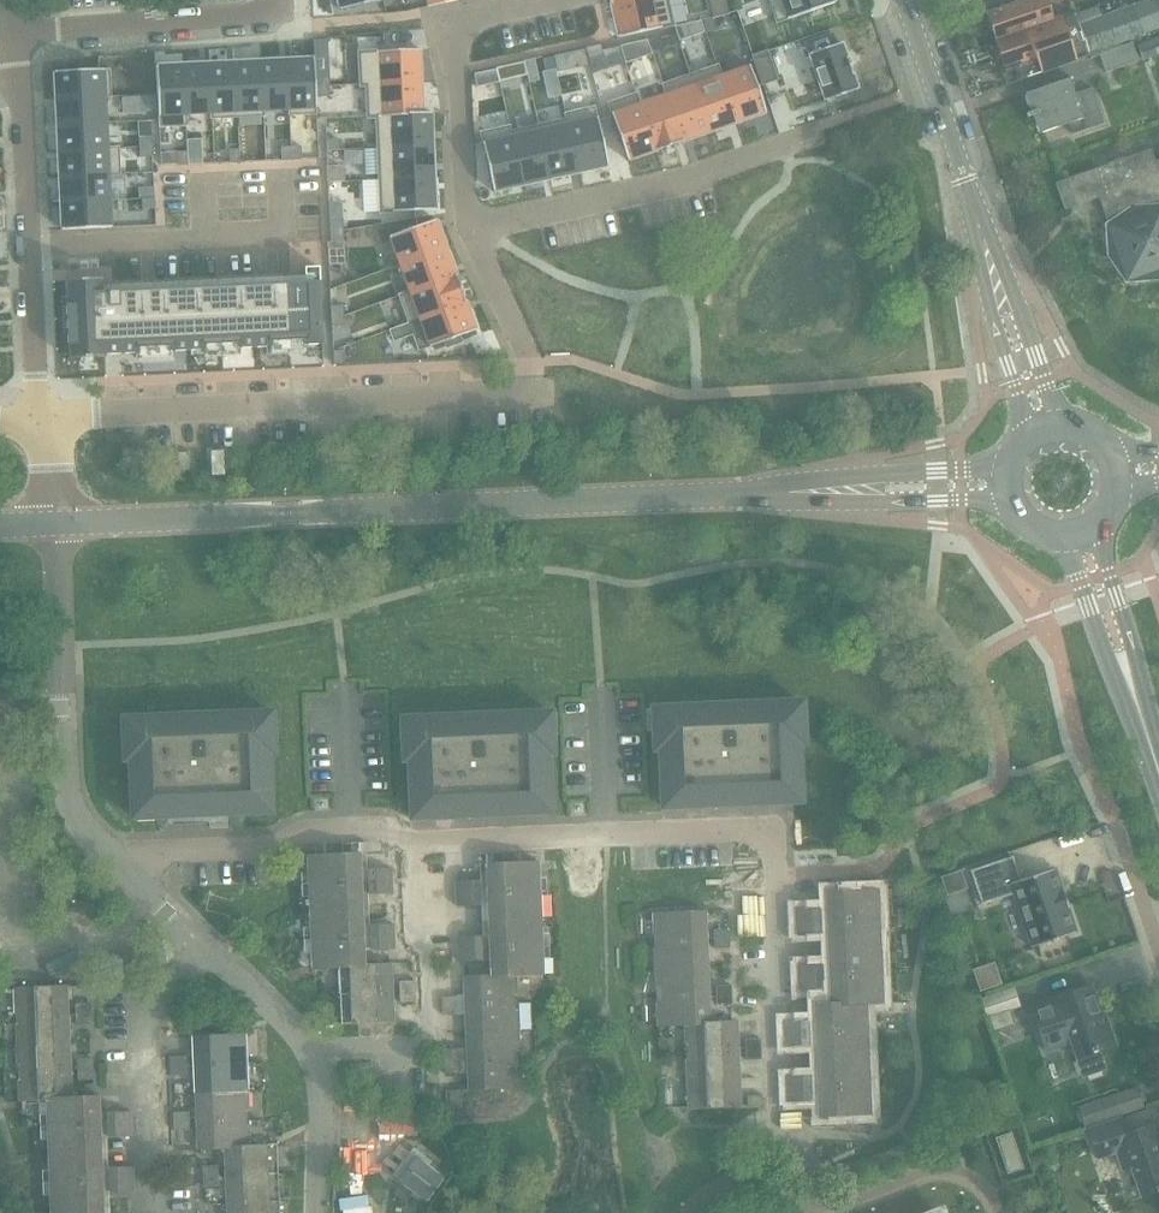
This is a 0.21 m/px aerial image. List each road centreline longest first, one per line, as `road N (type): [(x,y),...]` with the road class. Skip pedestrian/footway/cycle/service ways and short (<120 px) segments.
road 1 (tertiary): [(54,525),(766,495)]
road 2 (residential): [(41,419),(532,393),(520,330),(473,227)]
road 3 (residential): [(756,1169),(764,1126),(779,1116),(778,832),(605,833)]
road 4 (residential): [(41,419),(22,116),(5,33)]
road 5 (residential): [(473,227),(664,184),(816,133)]
road 6 (residential): [(100,854),(77,823),(66,785),(54,525)]
road 7 (residential): [(309,1054),(419,1051),(431,1034),(423,837)]
road 8 (residential): [(473,227),(454,25),(551,0)]
road 9 (residential): [(210,949),(142,1011),(156,1212)]
road 10 (residential): [(5,33),(256,14),(275,0)]
road 11 (residential): [(347,841),(100,854)]
road 12 (tertiary): [(1010,459),(766,495)]
road 13 (tertiary): [(766,495),(1011,503)]
road 14 (secondary): [(977,218),(904,0)]
road 15 (secondary): [(1069,424),(977,218)]
road 16 (secondary): [(977,218),(993,319),(1028,436)]
road 17 (secondary): [(1140,717),(1101,521)]
road 18 (secondary): [(1059,537),(1105,657),(1140,717)]
road 19 (residential): [(423,837),(605,833)]
road 20 (residential): [(318,1212),(320,1089),(309,1054)]
road 21 (residential): [(347,841),(341,689)]
road 22 (residential): [(210,949),(100,854)]
road 23 (residential): [(309,1054),(210,949)]
road 24 (residential): [(600,689),(605,833)]

